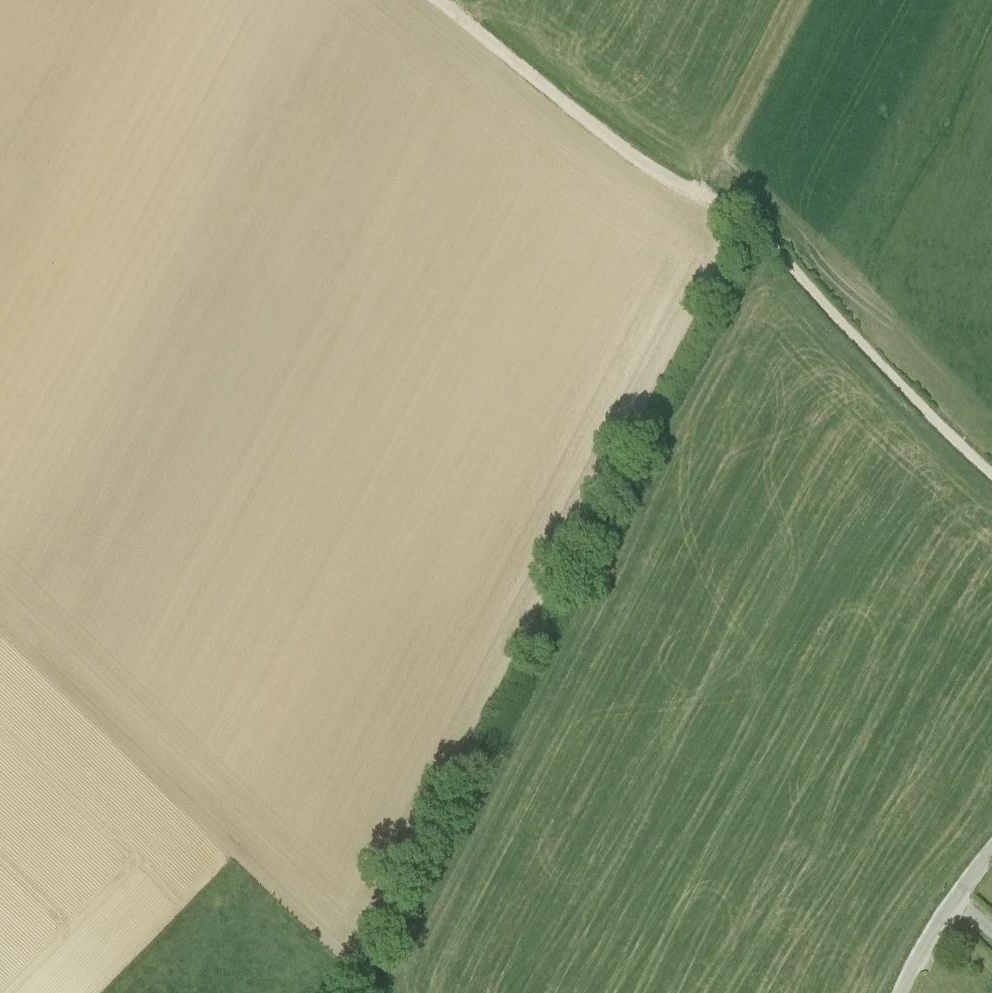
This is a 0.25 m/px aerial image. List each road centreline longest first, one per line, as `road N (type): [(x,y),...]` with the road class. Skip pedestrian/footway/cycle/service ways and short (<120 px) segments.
road 1 (track): [(436,0),(587,119),(767,238),(991,473)]
road 2 (unclassified): [(900,992),(947,909),(991,853)]

